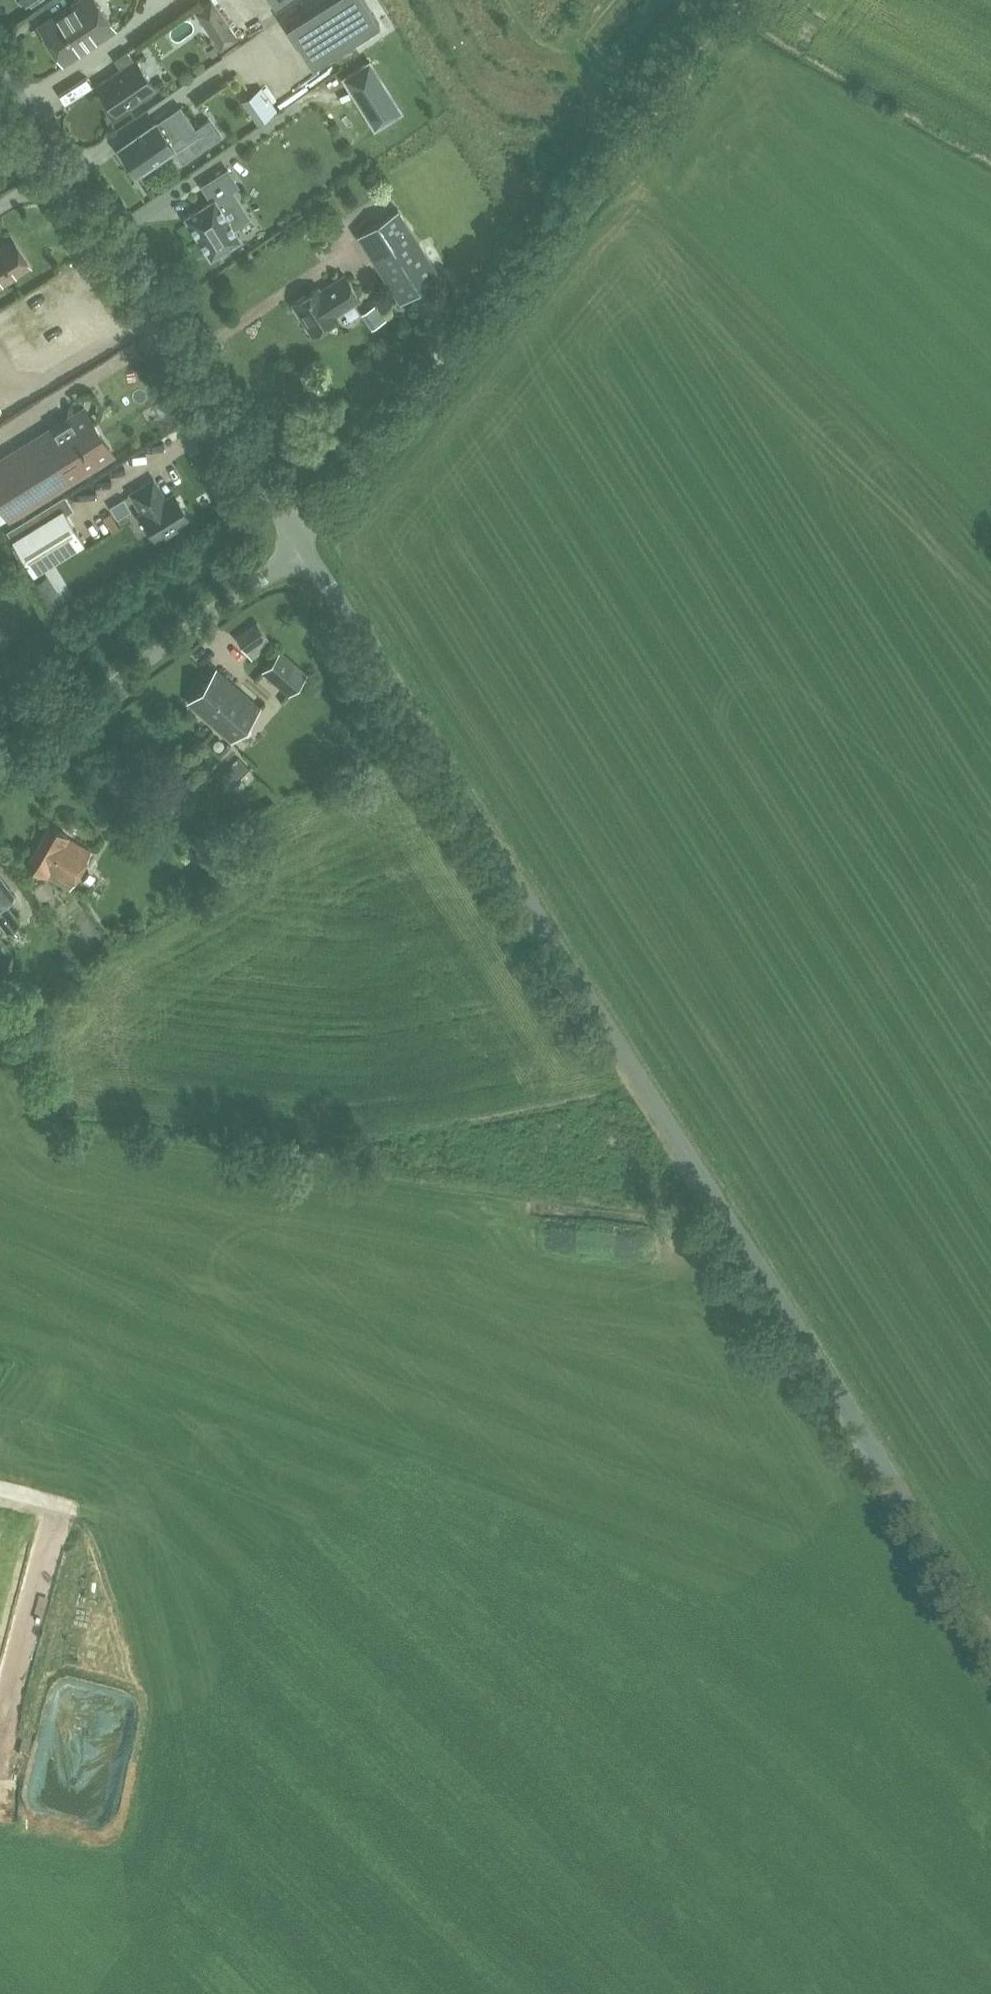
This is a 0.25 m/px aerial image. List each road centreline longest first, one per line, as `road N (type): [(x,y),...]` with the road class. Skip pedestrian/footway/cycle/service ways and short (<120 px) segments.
road 1 (unclassified): [(990,1639),(305,551)]
road 2 (unclassified): [(297,538),(331,507),(748,0)]
road 3 (residential): [(297,538),(0,77)]
road 4 (unclassified): [(0,773),(305,551)]

